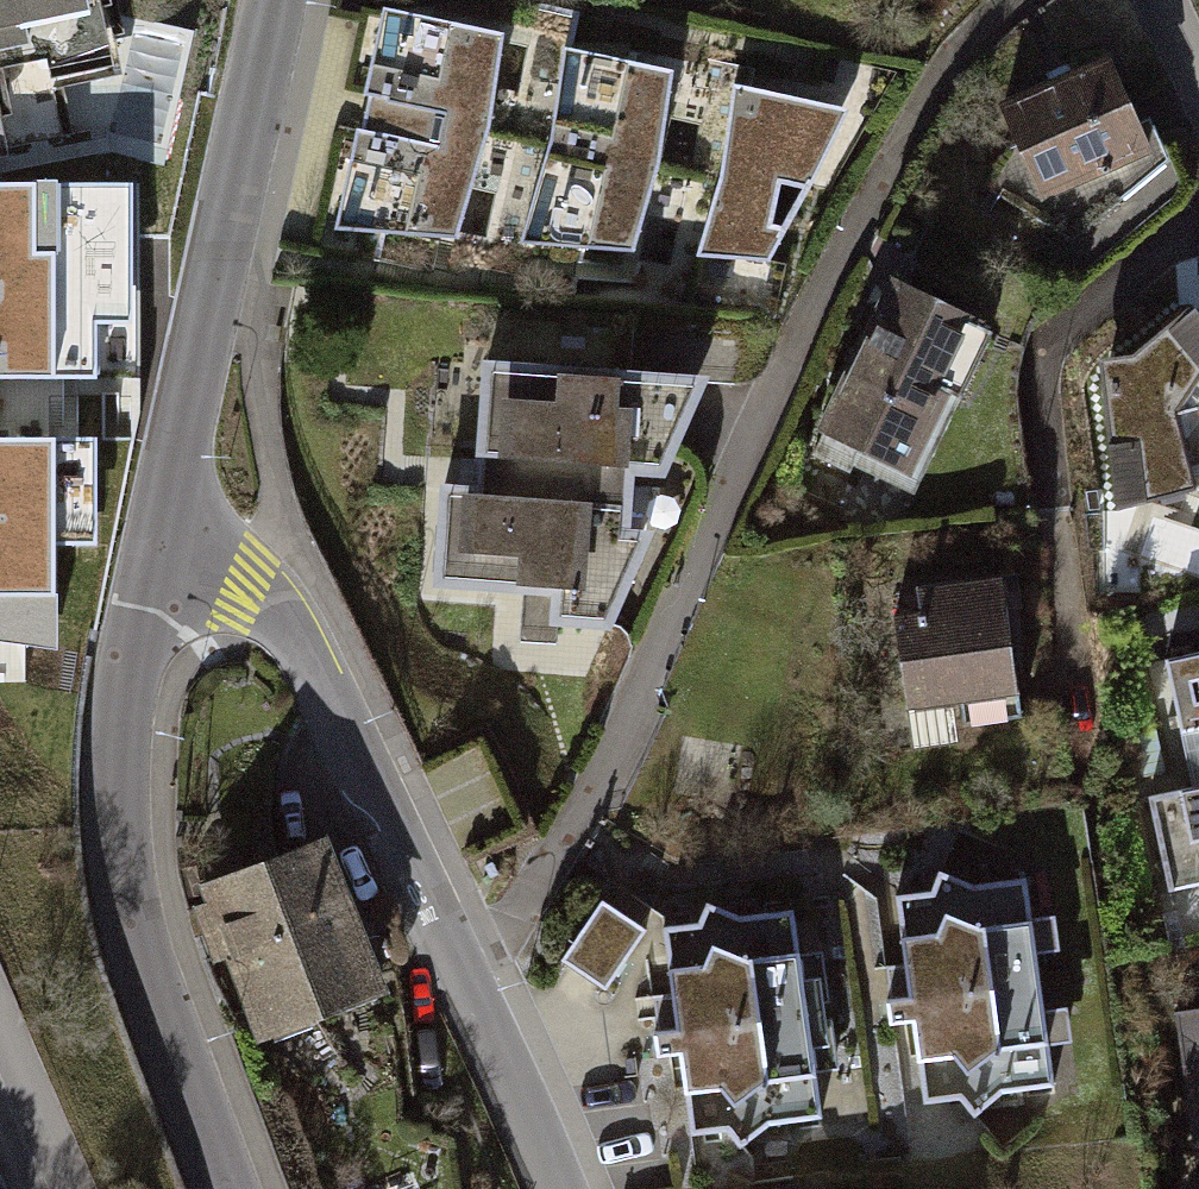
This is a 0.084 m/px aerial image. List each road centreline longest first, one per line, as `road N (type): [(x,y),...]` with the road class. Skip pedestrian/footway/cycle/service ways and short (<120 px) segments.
road 1 (residential): [(569,1188),(316,681),(269,617),(160,546)]
road 2 (tertiary): [(160,546),(128,671),(118,783),(127,874),(151,981),(228,1188)]
road 3 (tertiary): [(275,0),(160,546)]
road 4 (residential): [(1198,113),(1148,0)]

